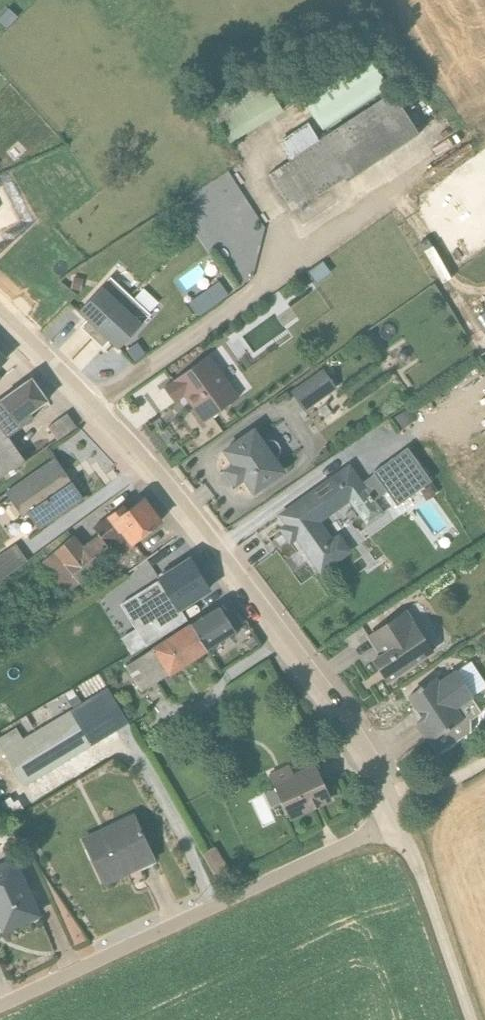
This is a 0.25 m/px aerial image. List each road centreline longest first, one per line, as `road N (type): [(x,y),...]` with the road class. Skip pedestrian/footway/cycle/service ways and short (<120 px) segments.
road 1 (residential): [(386,799),(230,557),(93,410)]
road 2 (residential): [(395,819),(0,1005)]
road 3 (unclassified): [(291,258),(93,410)]
road 4 (unclassified): [(473,1019),(395,819)]
road 5 (track): [(458,147),(291,258)]
road 6 (residential): [(93,410),(0,316)]

